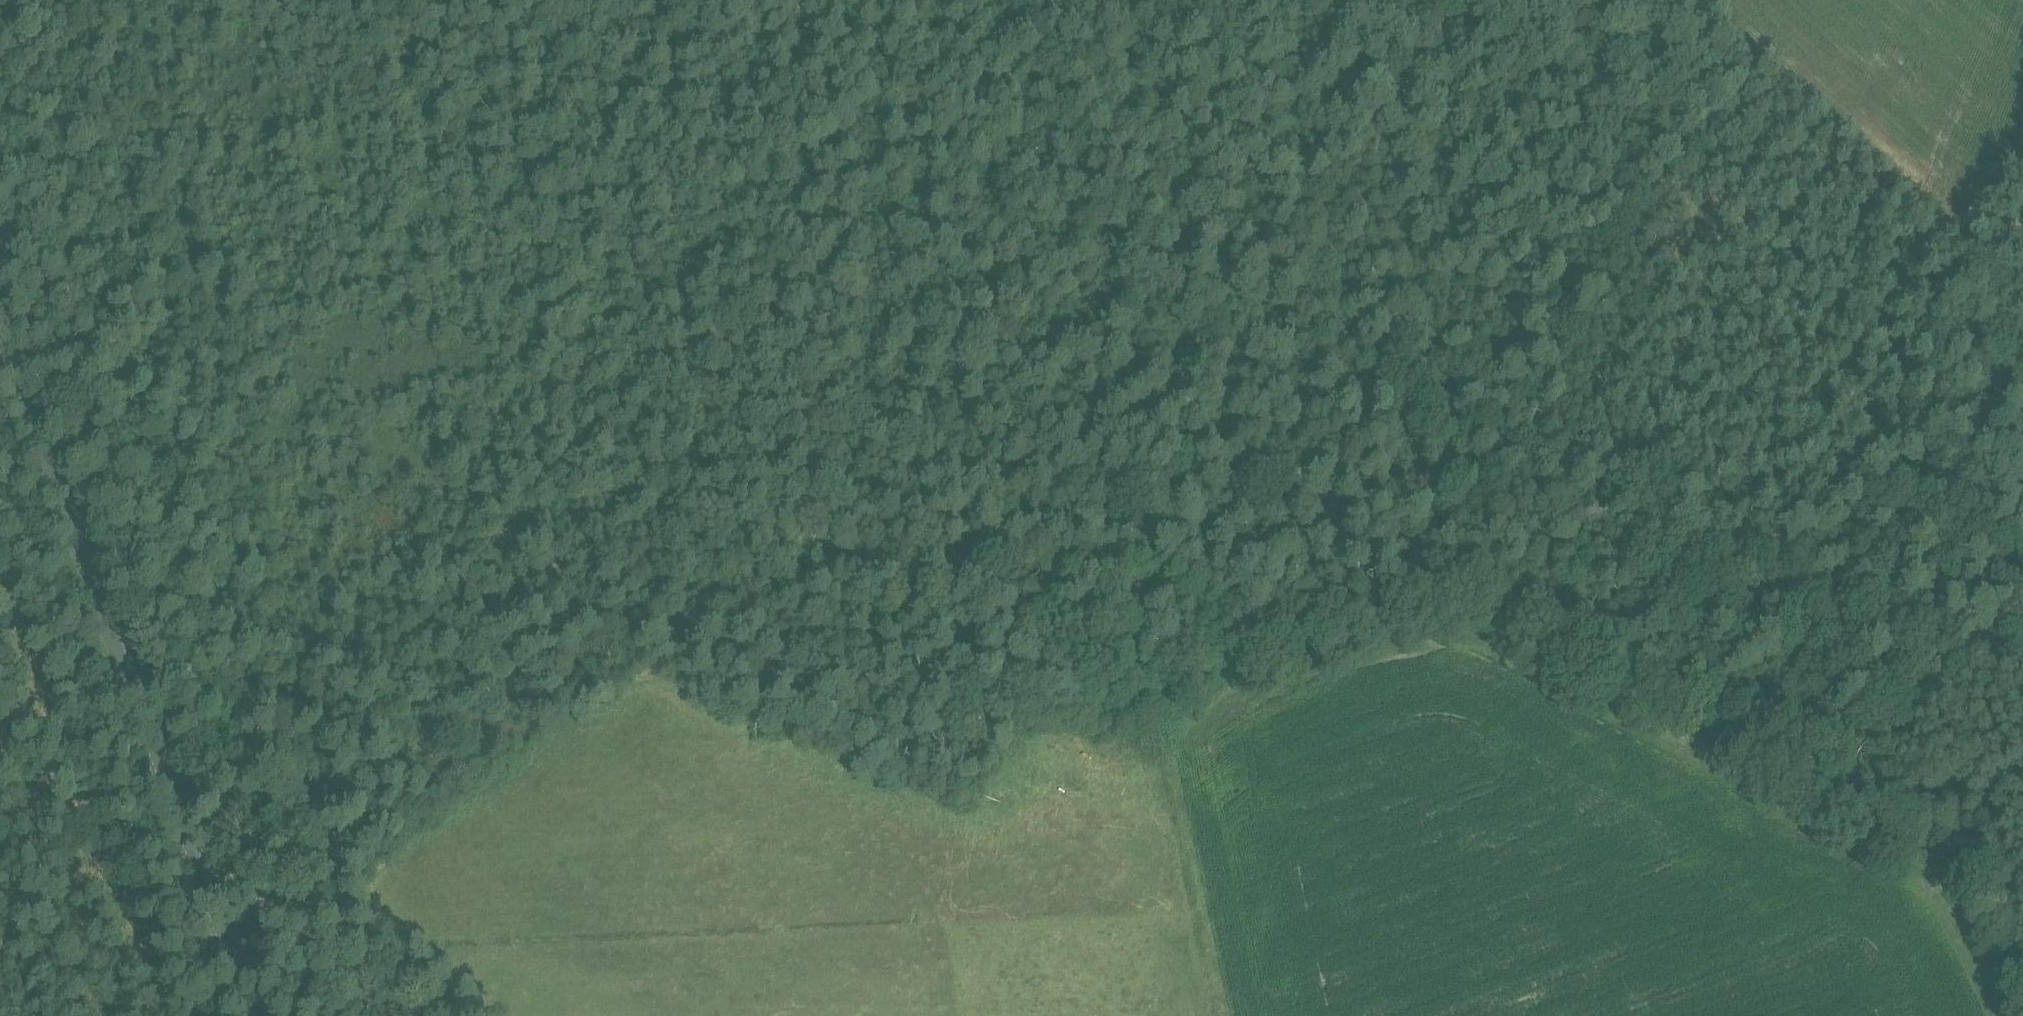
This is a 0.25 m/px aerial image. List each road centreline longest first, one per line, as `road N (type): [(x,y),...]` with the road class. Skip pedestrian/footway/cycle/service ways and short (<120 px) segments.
road 1 (tertiary): [(252,1015),(0,333)]
road 2 (track): [(372,1015),(188,843)]

